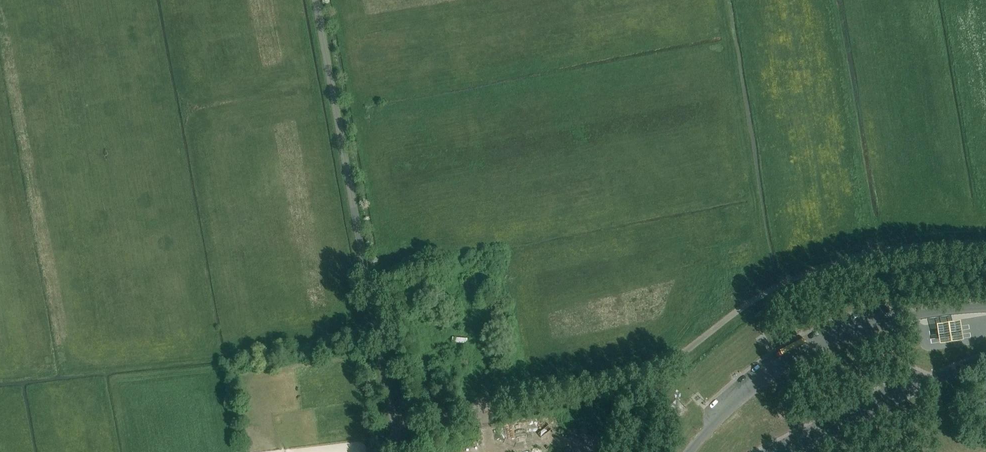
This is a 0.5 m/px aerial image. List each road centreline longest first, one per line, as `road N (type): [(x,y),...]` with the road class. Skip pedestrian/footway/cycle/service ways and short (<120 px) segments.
road 1 (unclassified): [(393,423),(648,373),(799,273),(870,248),(985,239)]
road 2 (unclassified): [(393,423),(315,0)]

